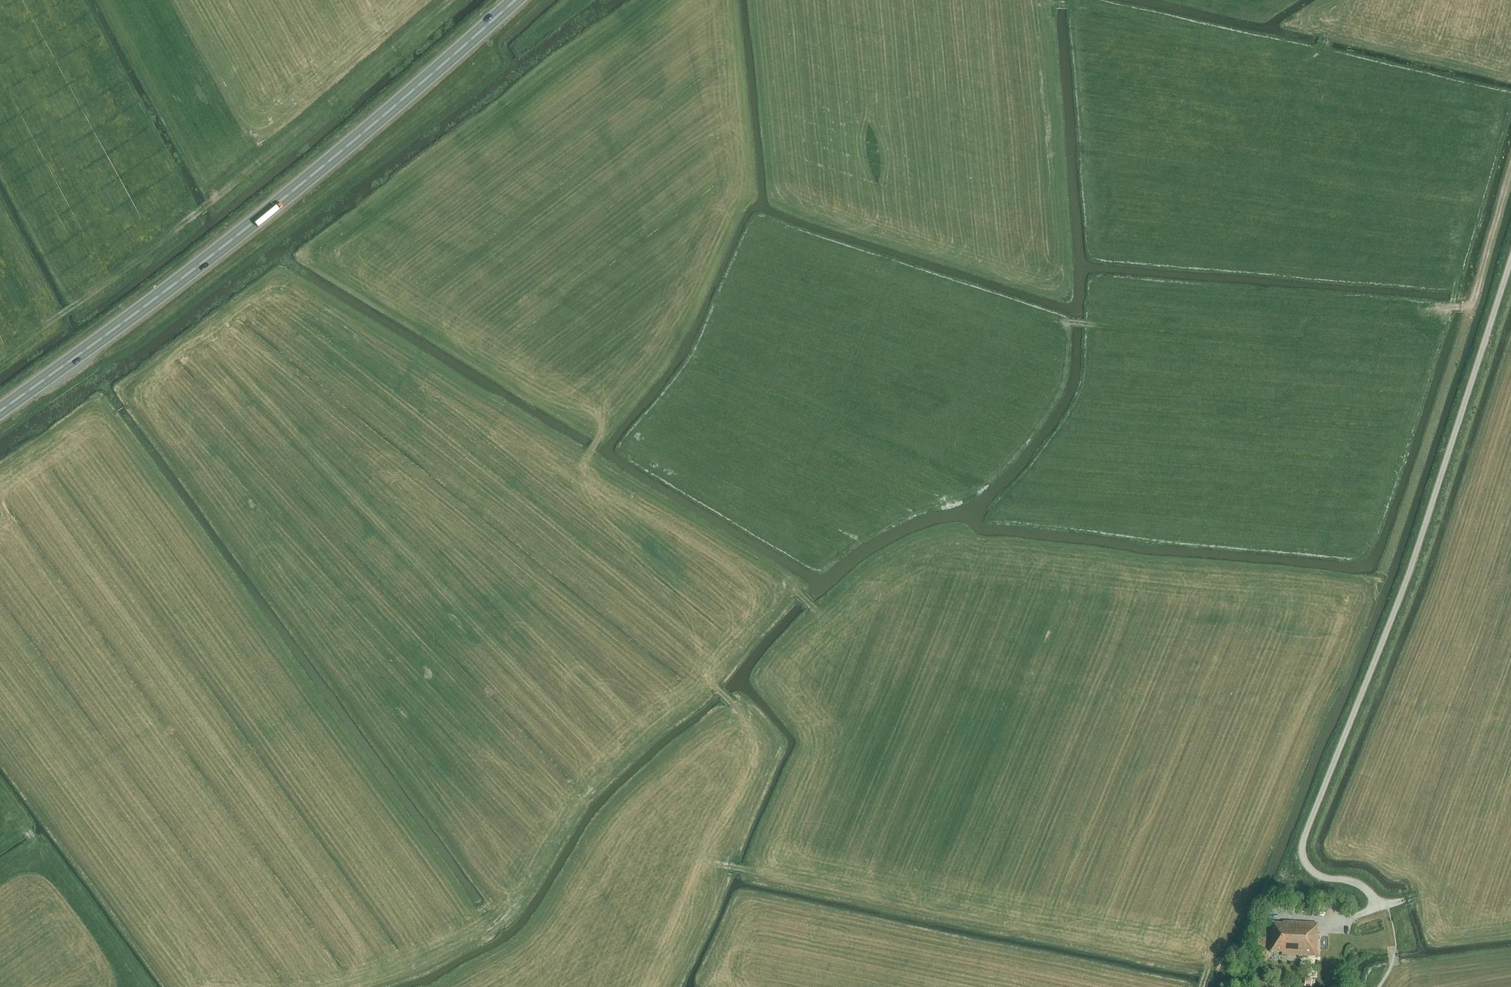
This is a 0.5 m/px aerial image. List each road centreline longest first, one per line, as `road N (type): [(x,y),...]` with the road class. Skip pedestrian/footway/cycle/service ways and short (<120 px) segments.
road 1 (unclassified): [(1378,909),(1359,885),(1311,869),(1304,840),(1410,570),(1510,260)]
road 2 (trunk): [(0,411),(214,254),(515,0)]
road 3 (track): [(1469,305),(1378,582)]
road 4 (track): [(1510,172),(1473,301),(1433,310)]

